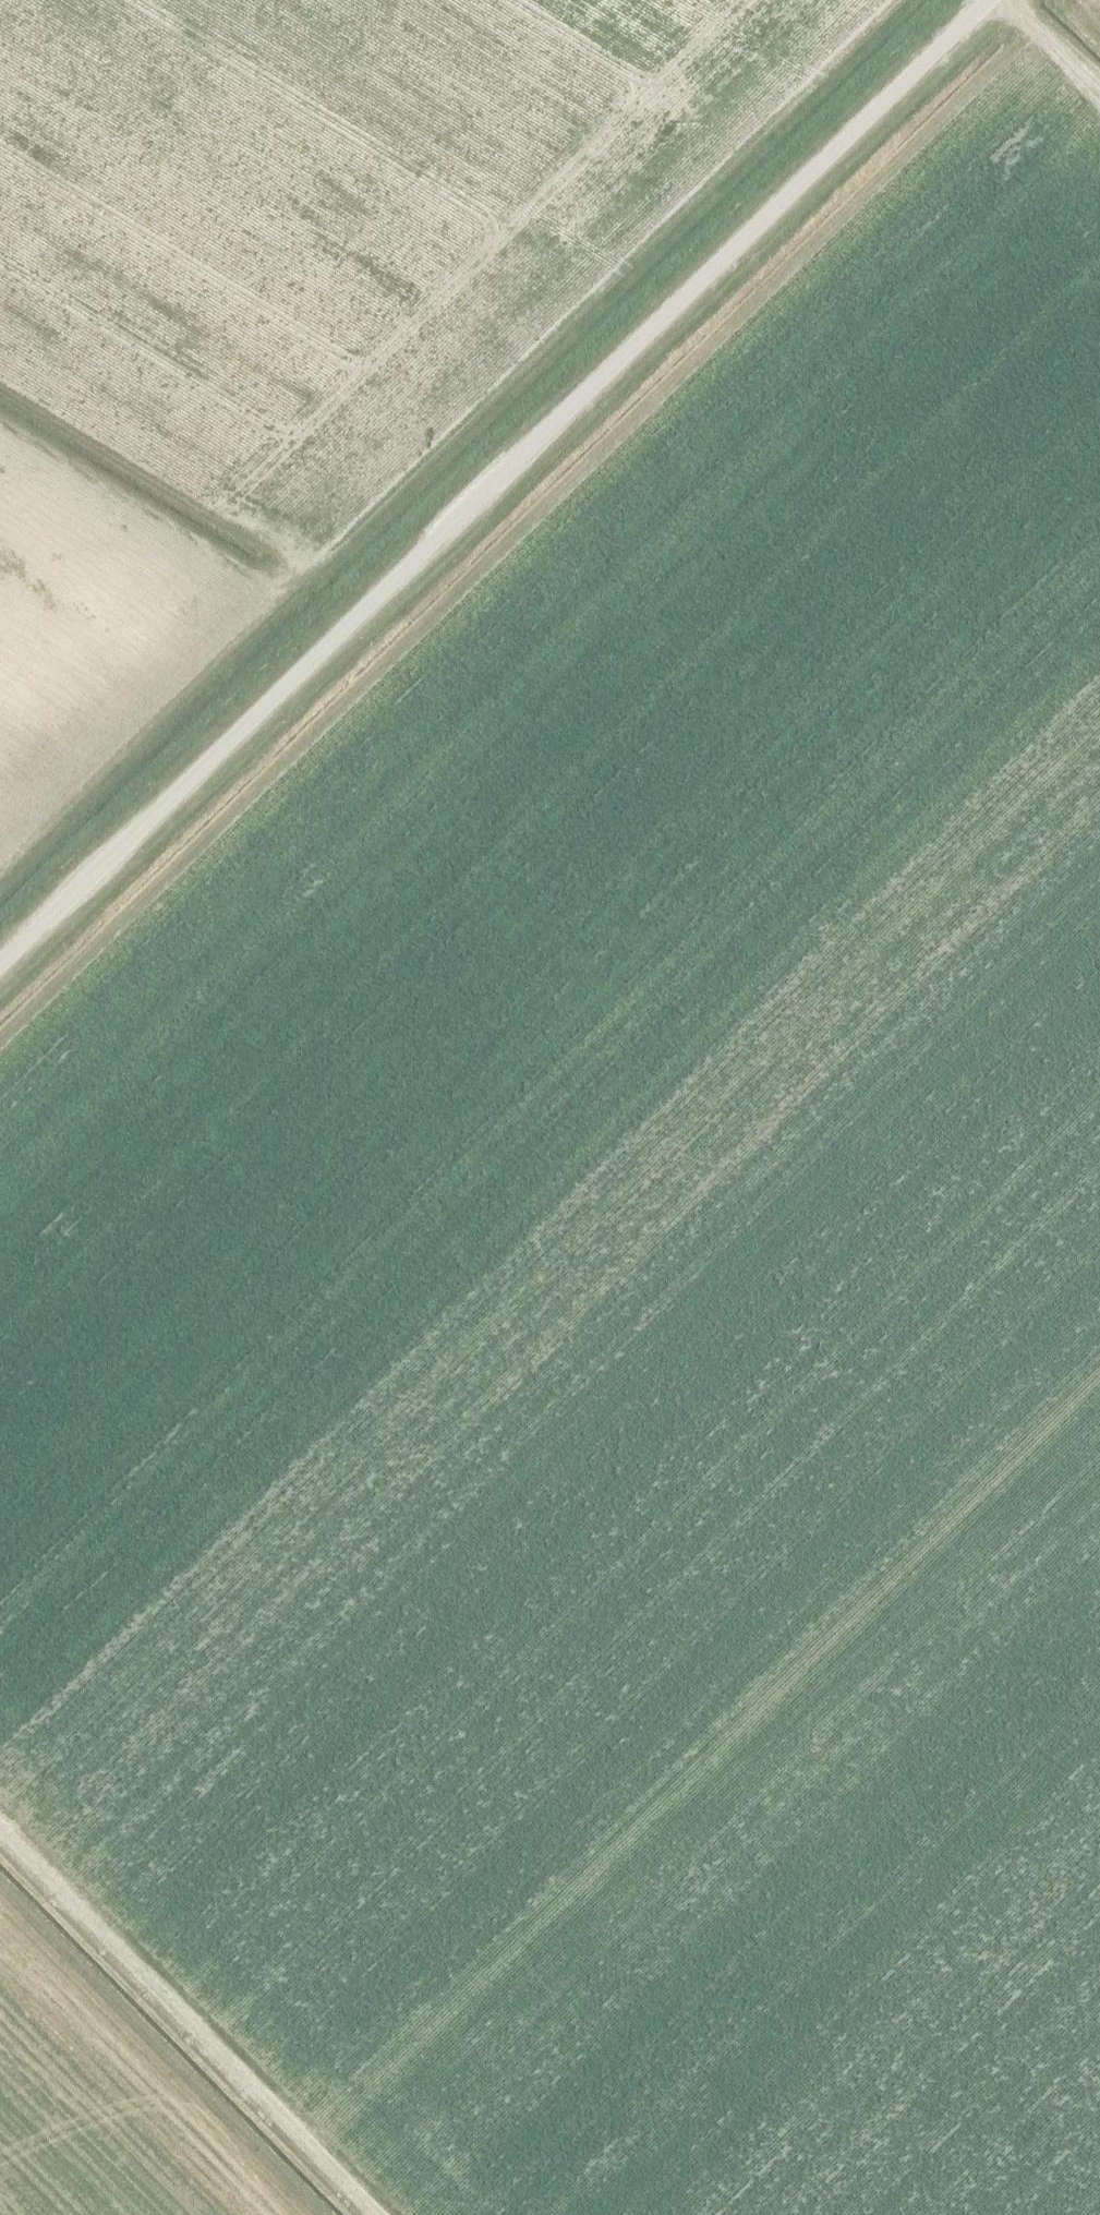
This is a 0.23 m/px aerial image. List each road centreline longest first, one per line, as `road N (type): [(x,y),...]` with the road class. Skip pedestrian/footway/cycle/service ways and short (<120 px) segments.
road 1 (tertiary): [(0,967),(988,0)]

